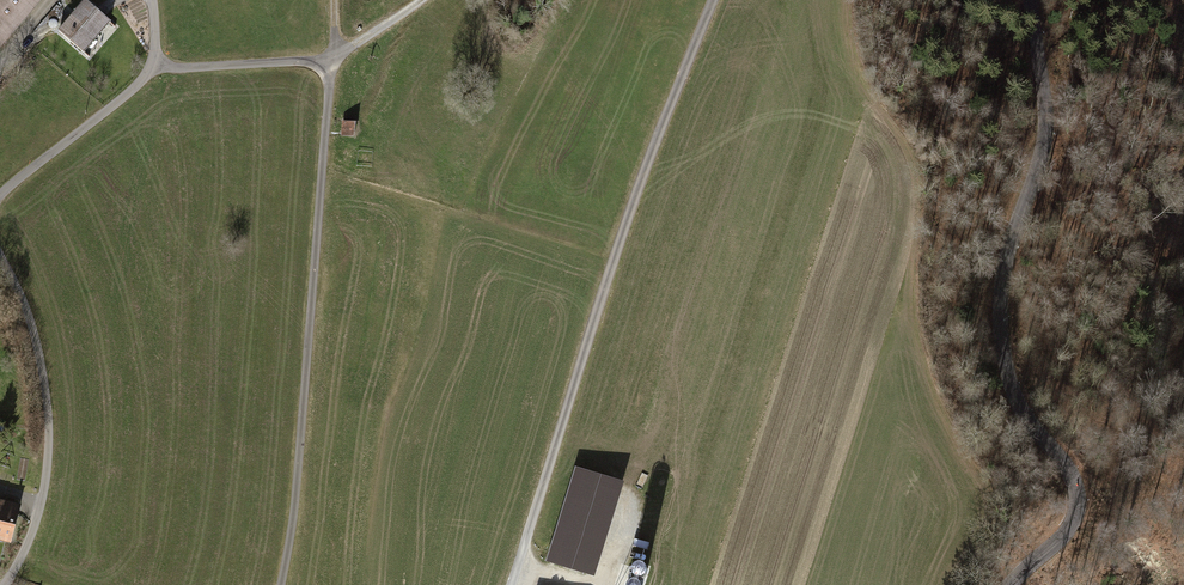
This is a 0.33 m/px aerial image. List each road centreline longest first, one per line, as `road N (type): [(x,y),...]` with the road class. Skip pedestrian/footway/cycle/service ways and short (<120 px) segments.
road 1 (tertiary): [(1011,584),(1064,533),(1077,491),(1070,468),(1022,414),(1005,374),(999,326),(1004,258),(1045,133),(1030,0)]
road 2 (unclassified): [(712,0),(612,263),(513,584)]
road 3 (track): [(328,60),(291,519),(278,584)]
road 4 (residential): [(4,584),(33,533),(51,426),(42,360),(0,253)]
road 5 (track): [(328,60),(159,68),(149,0)]
road 6 (residential): [(0,200),(159,68)]

